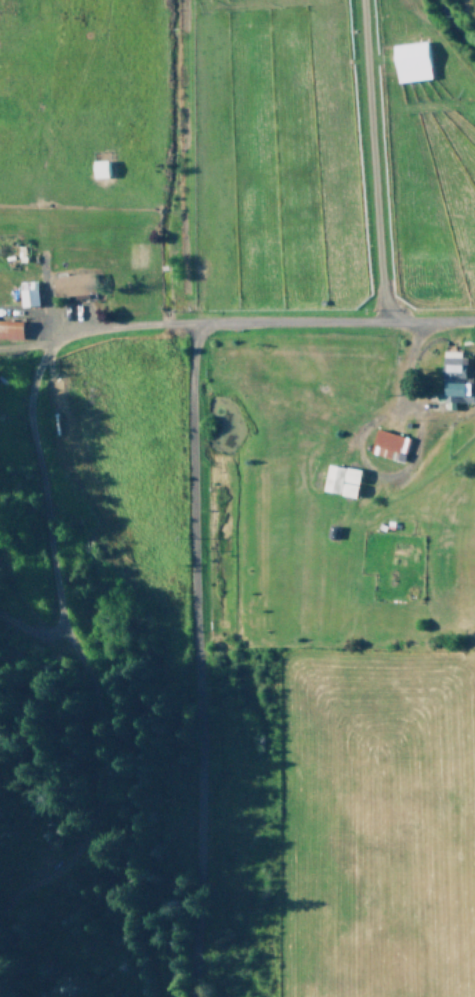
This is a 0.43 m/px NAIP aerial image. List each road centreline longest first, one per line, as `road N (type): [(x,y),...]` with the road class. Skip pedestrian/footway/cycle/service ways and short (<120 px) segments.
road 1 (residential): [(192,996),(193,322)]
road 2 (residential): [(60,626),(26,413),(40,356),(67,337),(193,322)]
road 3 (residential): [(193,322),(474,319)]

